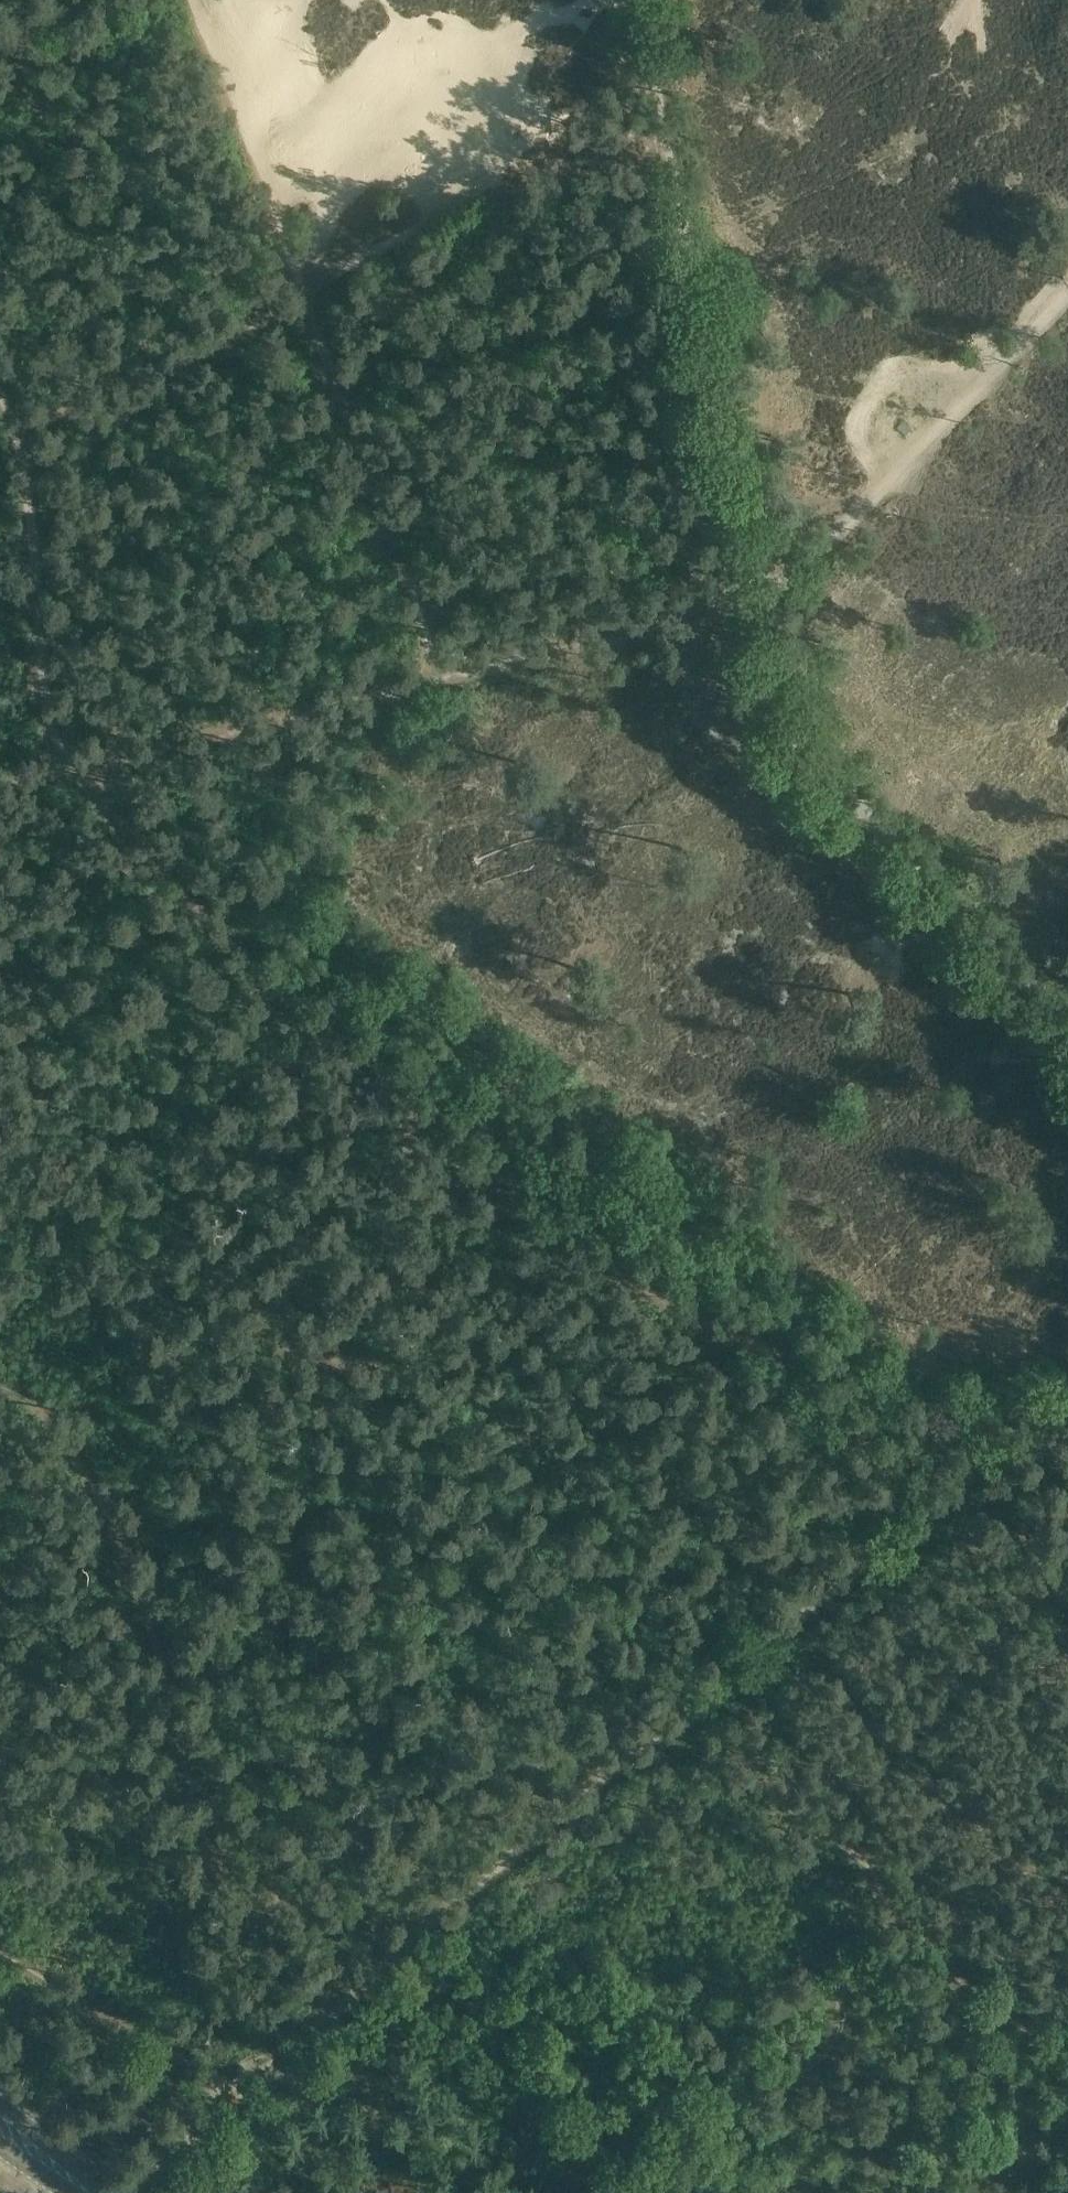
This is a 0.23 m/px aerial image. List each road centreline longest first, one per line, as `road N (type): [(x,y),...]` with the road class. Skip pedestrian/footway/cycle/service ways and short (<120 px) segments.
road 1 (tertiary): [(101,2192),(0,2117)]

